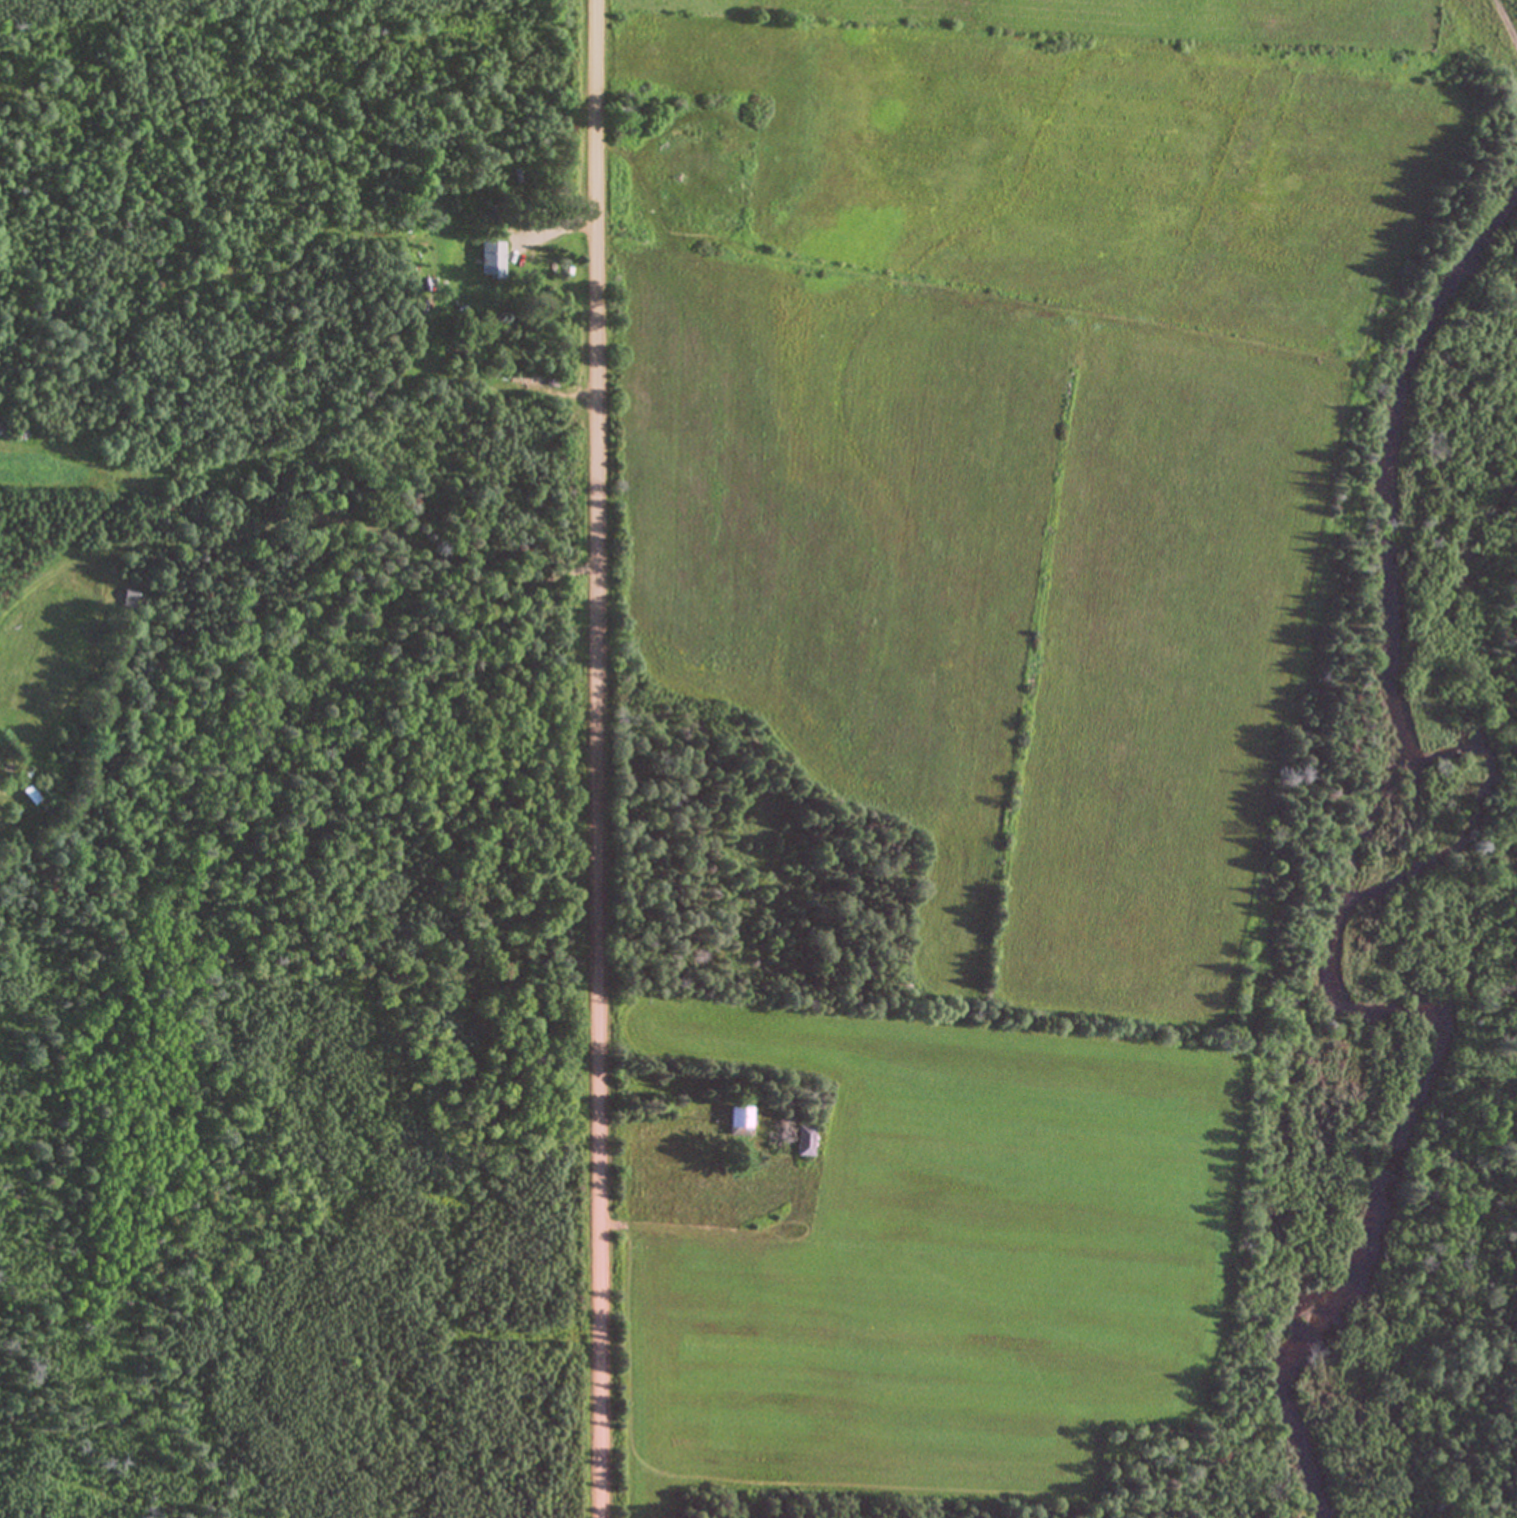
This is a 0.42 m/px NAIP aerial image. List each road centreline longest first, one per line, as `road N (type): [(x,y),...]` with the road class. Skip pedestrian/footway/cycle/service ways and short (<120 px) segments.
road 1 (residential): [(598,1517),(592,0)]

